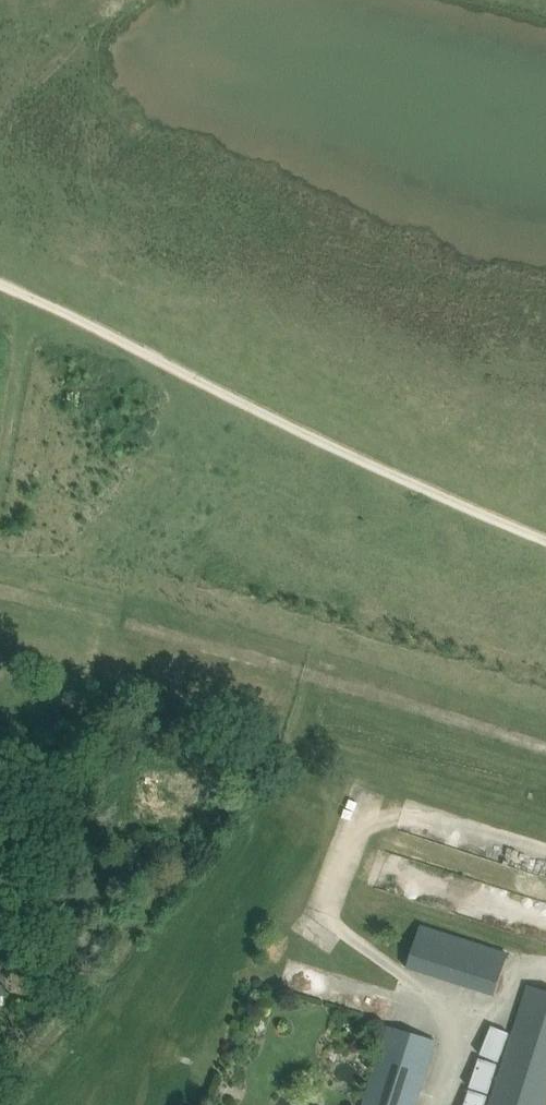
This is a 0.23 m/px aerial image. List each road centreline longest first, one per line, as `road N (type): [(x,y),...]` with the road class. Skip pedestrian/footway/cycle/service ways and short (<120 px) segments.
road 1 (track): [(545,748),(328,679),(0,591)]
road 2 (track): [(156,905),(104,977),(0,1084)]

